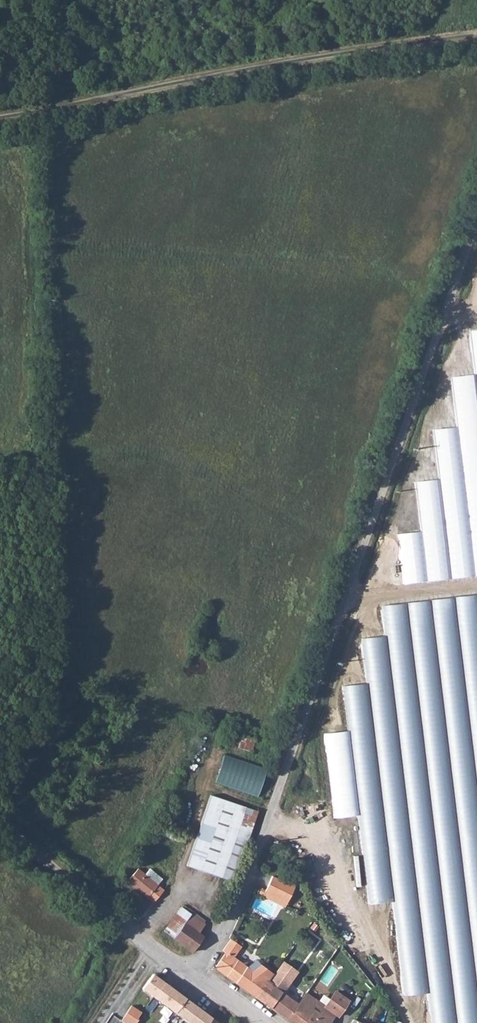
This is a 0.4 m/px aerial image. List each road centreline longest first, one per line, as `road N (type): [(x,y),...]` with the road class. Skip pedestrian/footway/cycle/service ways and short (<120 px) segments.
road 1 (unclassified): [(476,231),(271,822),(196,977)]
road 2 (track): [(476,29),(306,53),(0,114)]
road 3 (unclassified): [(0,821),(103,903)]

